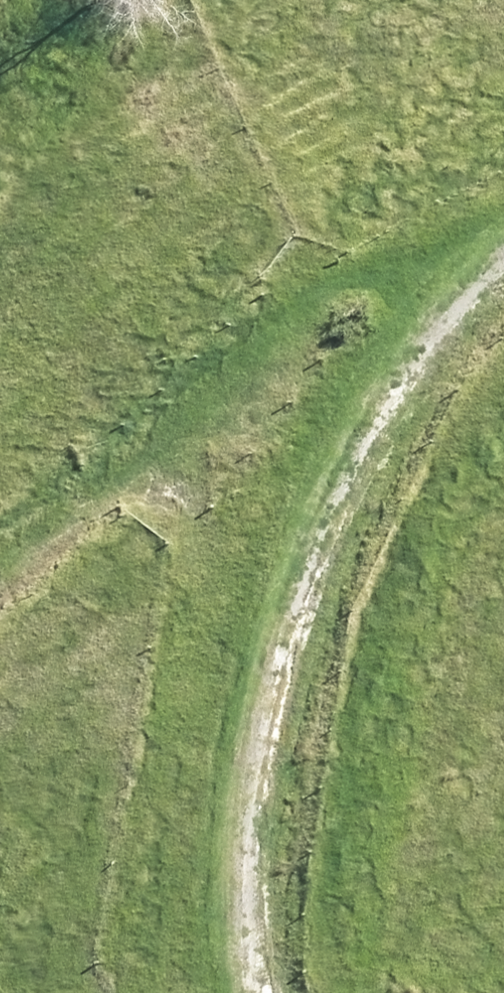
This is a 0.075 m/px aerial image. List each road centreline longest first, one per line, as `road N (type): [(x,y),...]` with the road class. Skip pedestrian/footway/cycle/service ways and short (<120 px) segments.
road 1 (track): [(287,992),(278,960),(282,710),(418,336)]
road 2 (track): [(0,591),(503,284)]

